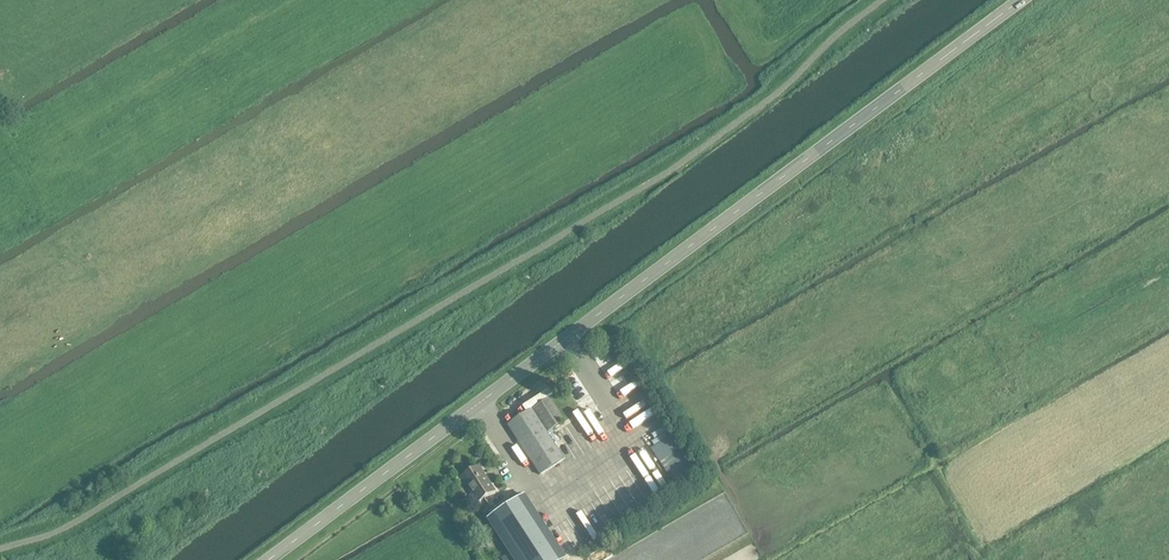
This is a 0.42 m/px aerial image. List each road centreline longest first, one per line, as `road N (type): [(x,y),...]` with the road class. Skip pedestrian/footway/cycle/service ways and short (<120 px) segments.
road 1 (tertiary): [(270,559),(1024,0)]

